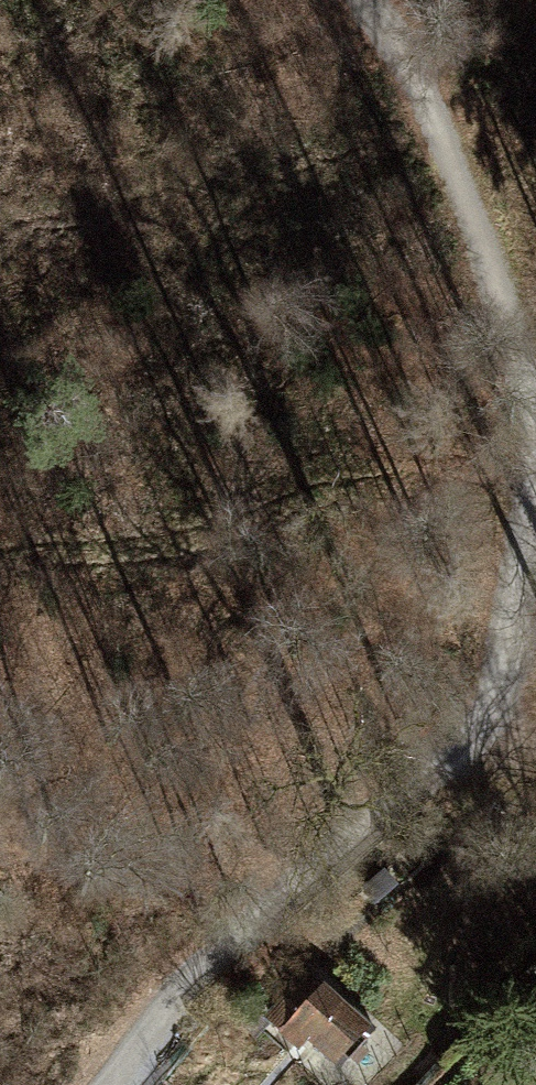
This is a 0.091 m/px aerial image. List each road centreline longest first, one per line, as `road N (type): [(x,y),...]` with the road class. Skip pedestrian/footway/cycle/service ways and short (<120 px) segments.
road 1 (track): [(107,1084),(185,991),(453,754),(494,684),(528,564),(532,432),(503,301),(398,41),(368,0)]
road 2 (track): [(532,432),(0,603)]

